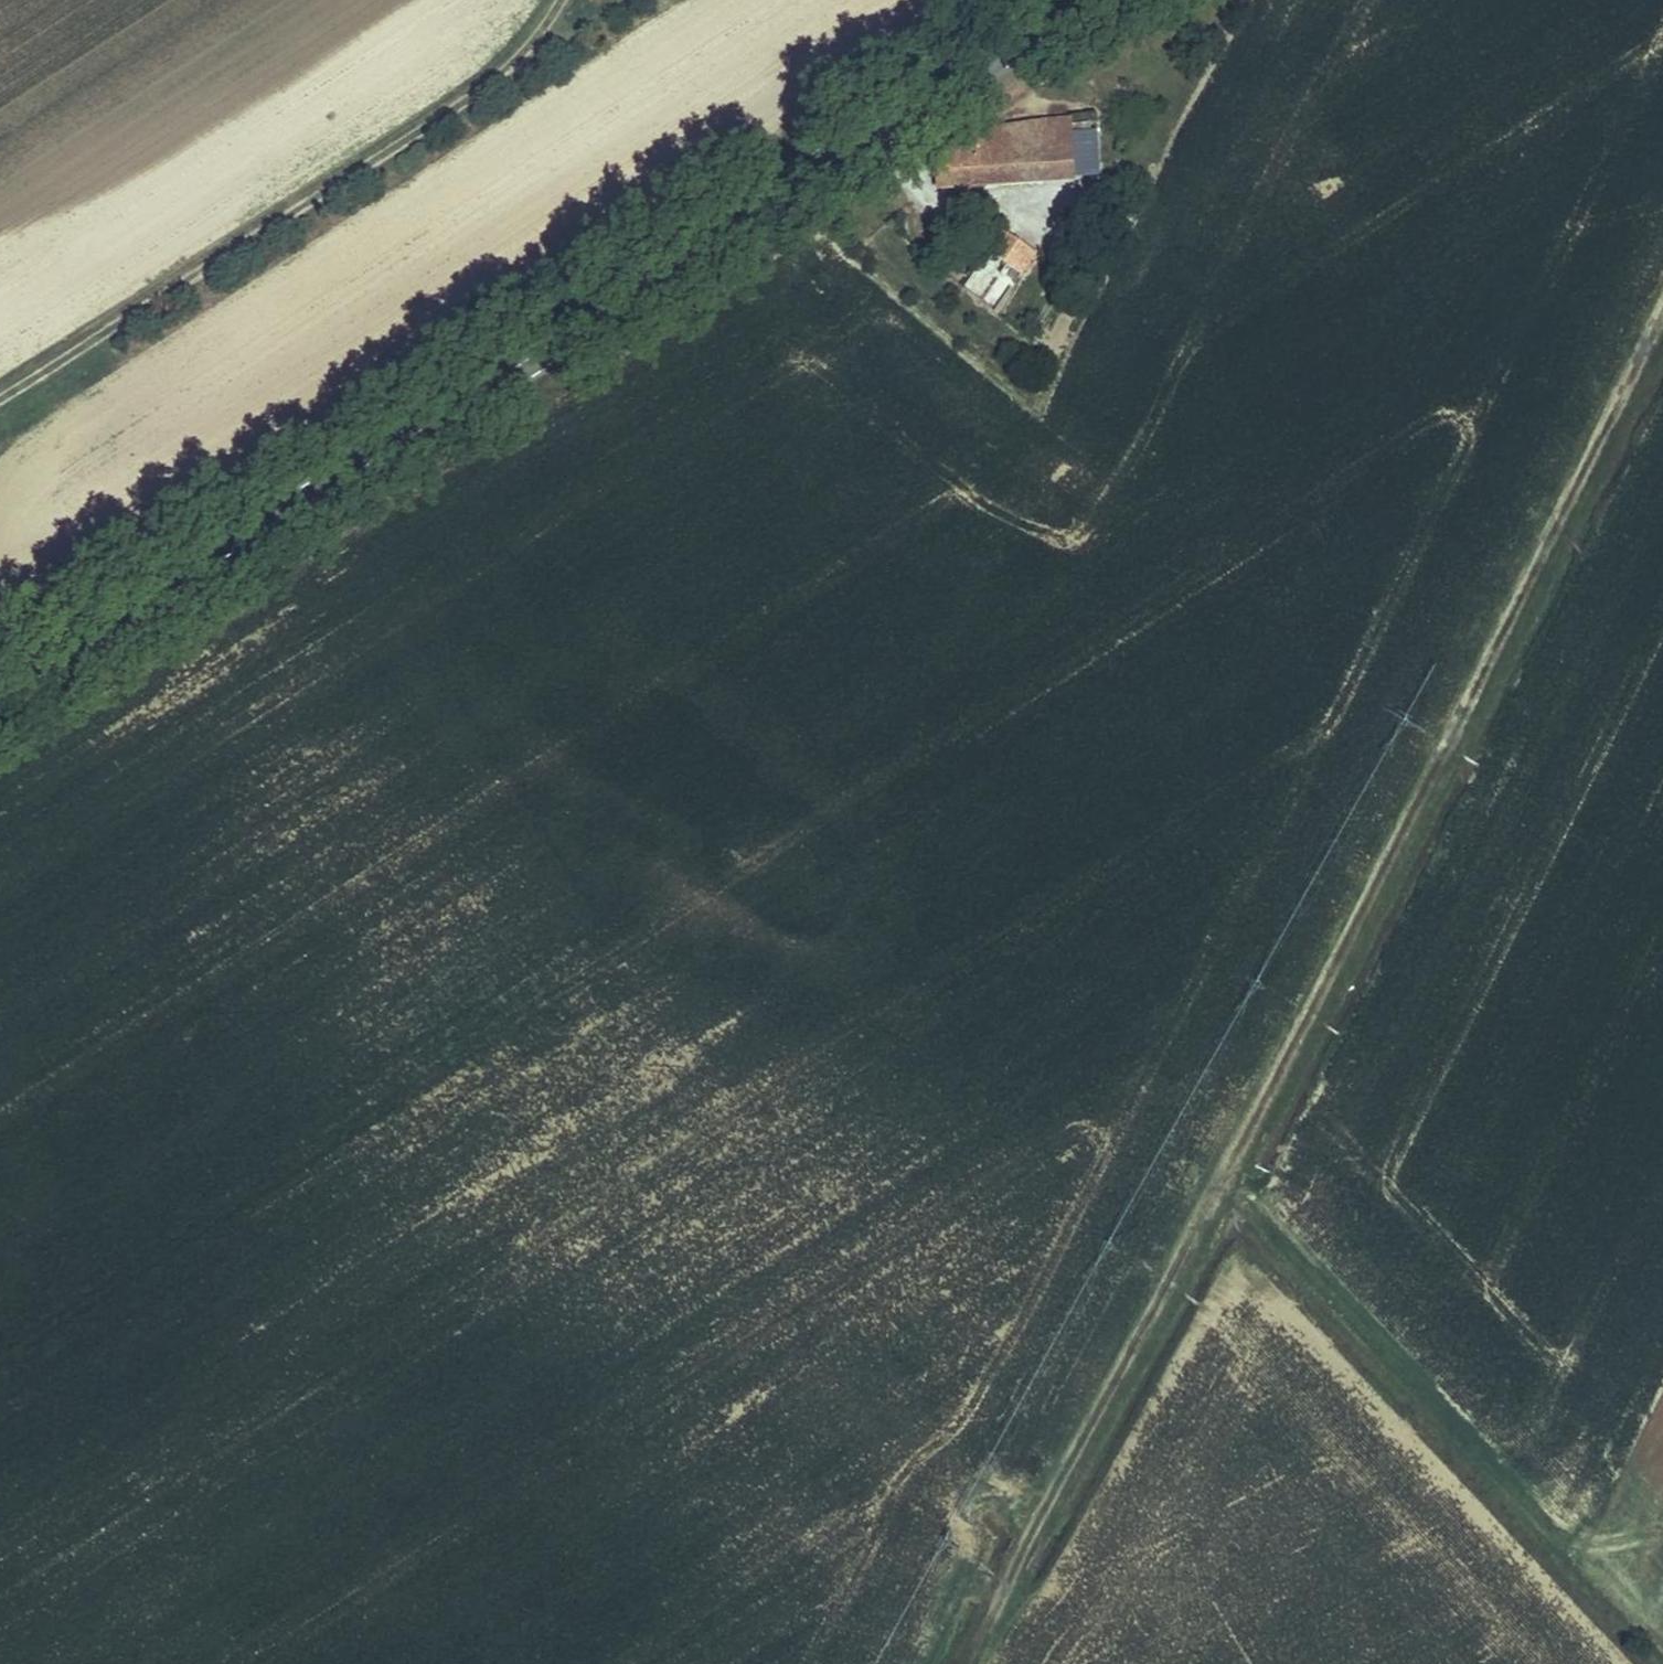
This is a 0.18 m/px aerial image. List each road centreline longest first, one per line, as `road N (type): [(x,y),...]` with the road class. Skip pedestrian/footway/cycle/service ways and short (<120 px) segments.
road 1 (track): [(963,1663),(1219,1200),(1662,329)]
road 2 (primary): [(1076,0),(0,703)]

